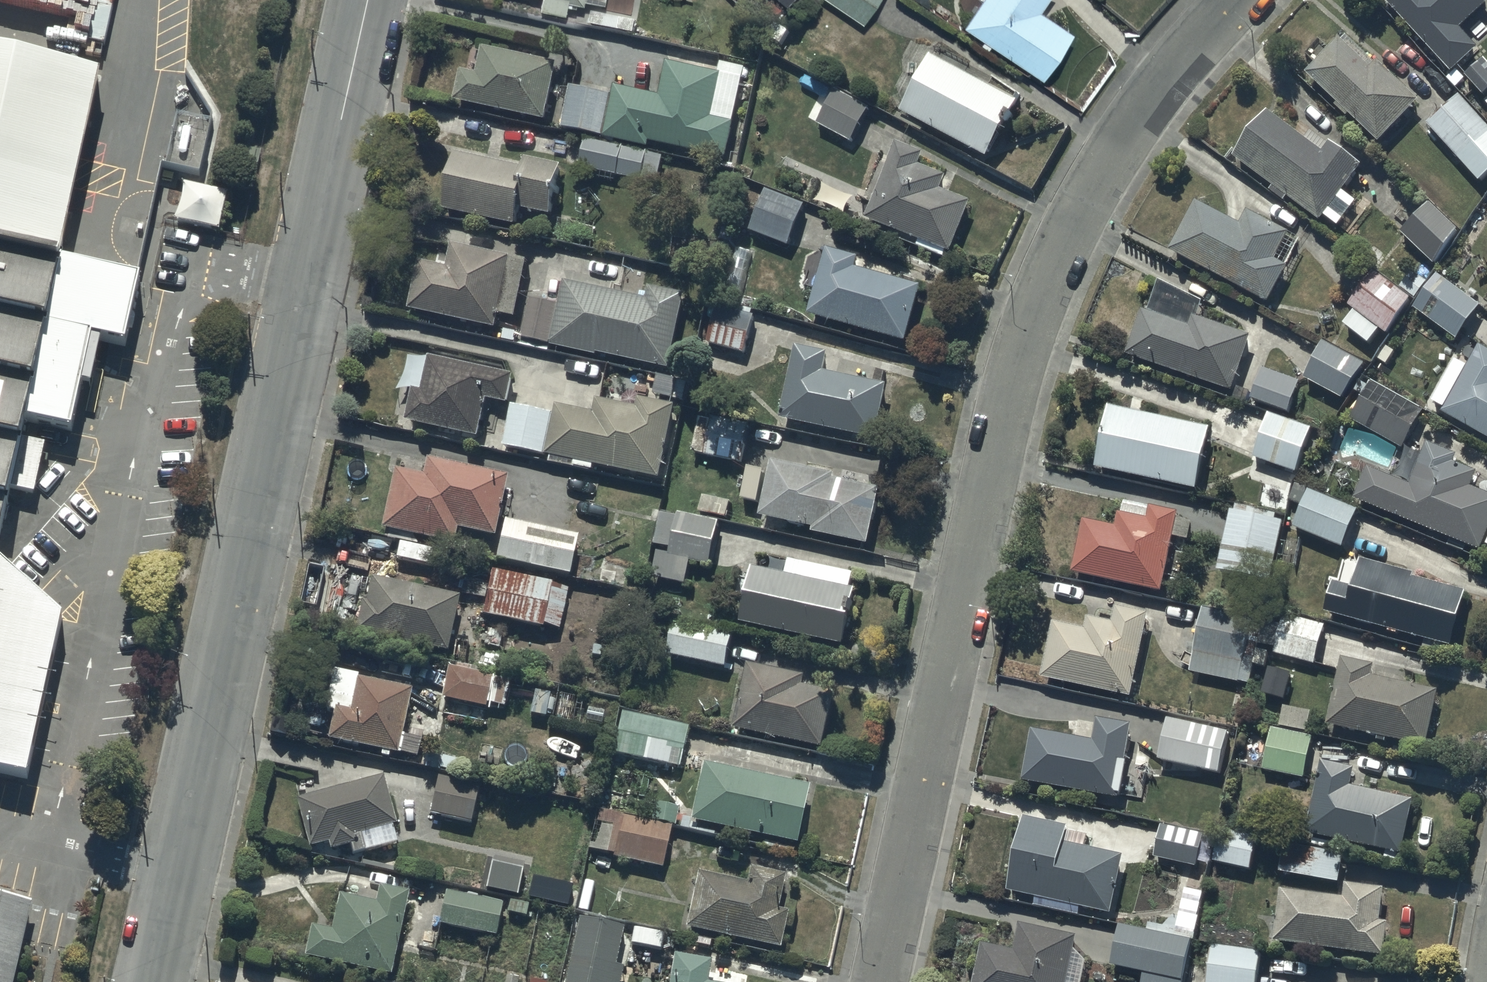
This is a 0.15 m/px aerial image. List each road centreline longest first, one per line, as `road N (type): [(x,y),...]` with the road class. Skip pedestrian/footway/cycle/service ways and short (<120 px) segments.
road 1 (residential): [(870,981),(1021,343),(1078,210),(1149,106),(1244,0)]
road 2 (unclassified): [(369,0),(154,981)]

